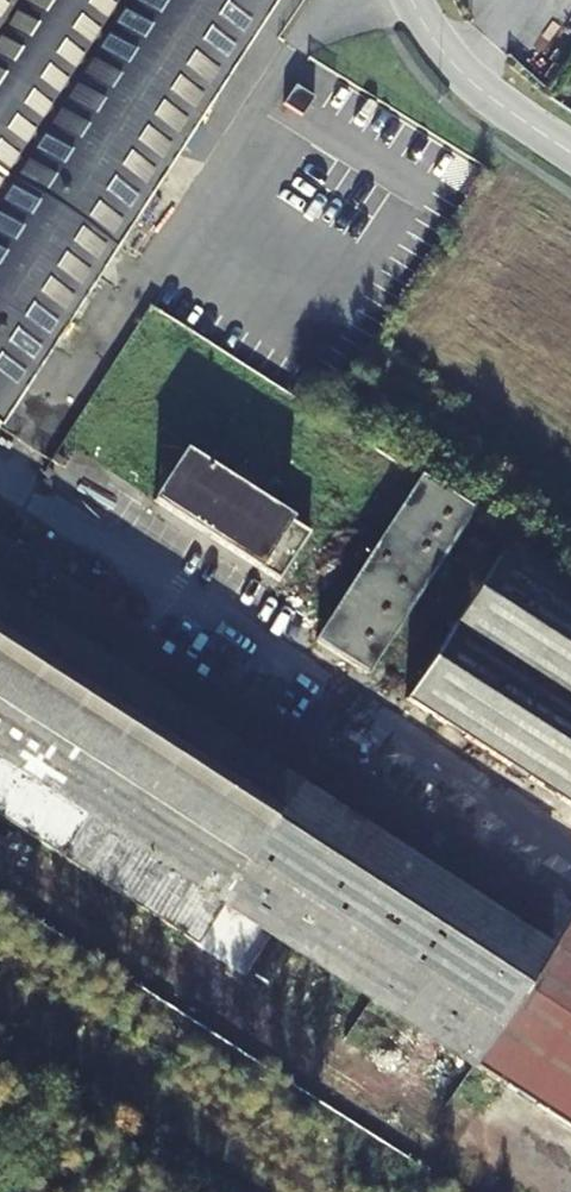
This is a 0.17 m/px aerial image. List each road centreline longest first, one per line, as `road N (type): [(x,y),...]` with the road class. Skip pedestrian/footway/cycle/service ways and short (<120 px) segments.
road 1 (unclassified): [(0,507),(570,869)]

